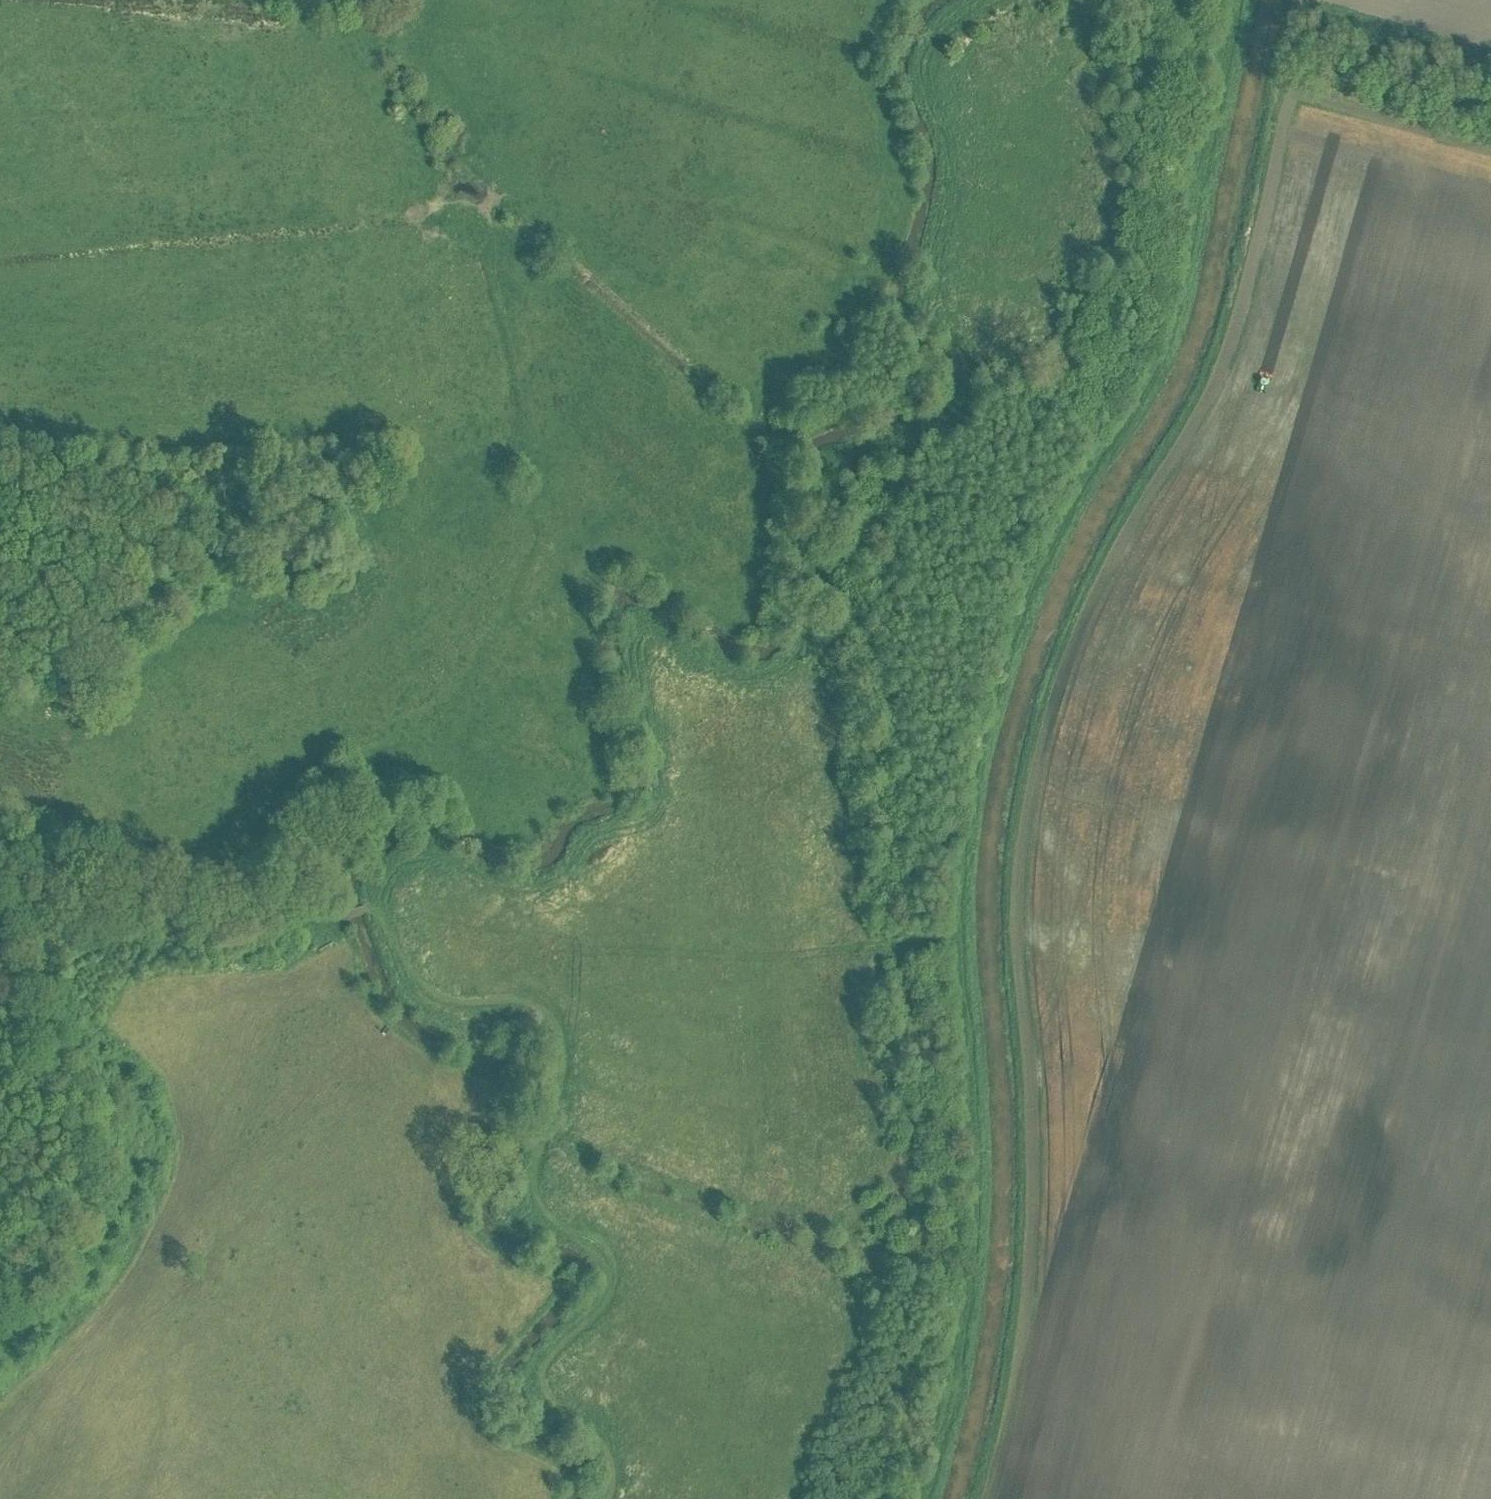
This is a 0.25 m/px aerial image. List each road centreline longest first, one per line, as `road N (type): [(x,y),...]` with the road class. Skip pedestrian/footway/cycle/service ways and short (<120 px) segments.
road 1 (track): [(924,1498),(943,1427),(974,1194),(958,944),(964,797),(1022,602),(1177,320),(1246,0)]

